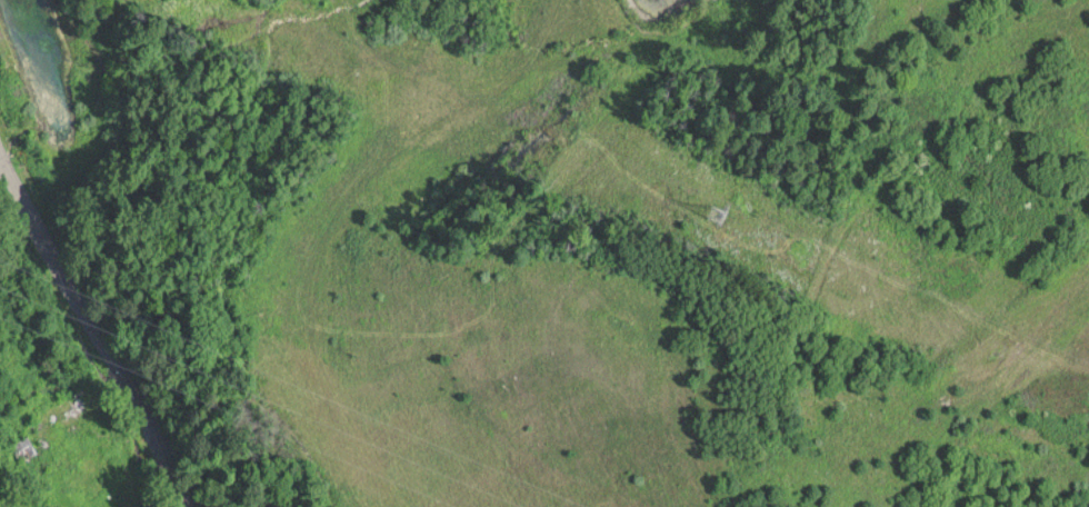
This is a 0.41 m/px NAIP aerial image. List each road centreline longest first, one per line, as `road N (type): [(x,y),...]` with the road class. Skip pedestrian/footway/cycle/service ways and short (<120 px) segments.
road 1 (residential): [(0,158),(127,384),(183,506)]

